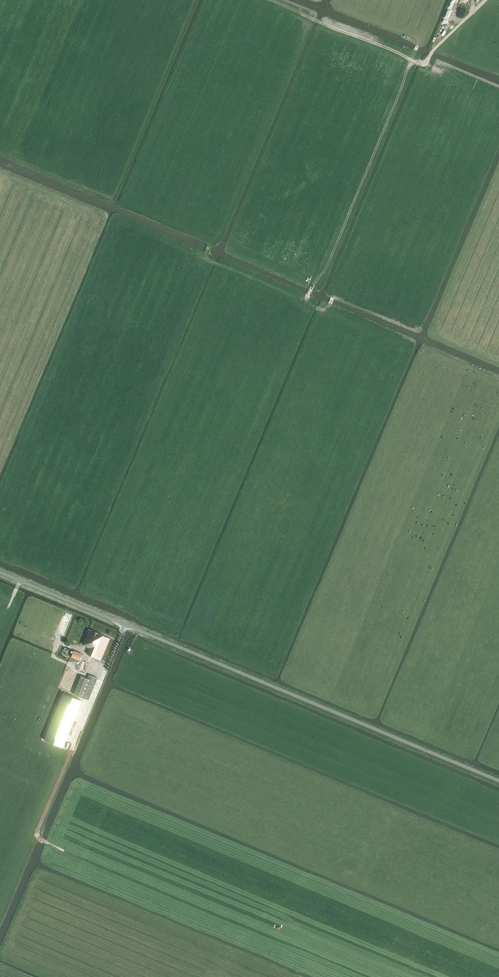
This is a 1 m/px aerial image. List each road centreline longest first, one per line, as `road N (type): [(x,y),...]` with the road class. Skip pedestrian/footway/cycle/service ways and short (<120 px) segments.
road 1 (unclassified): [(498,781),(0,573)]
road 2 (track): [(84,859),(38,838),(39,829),(125,624)]

